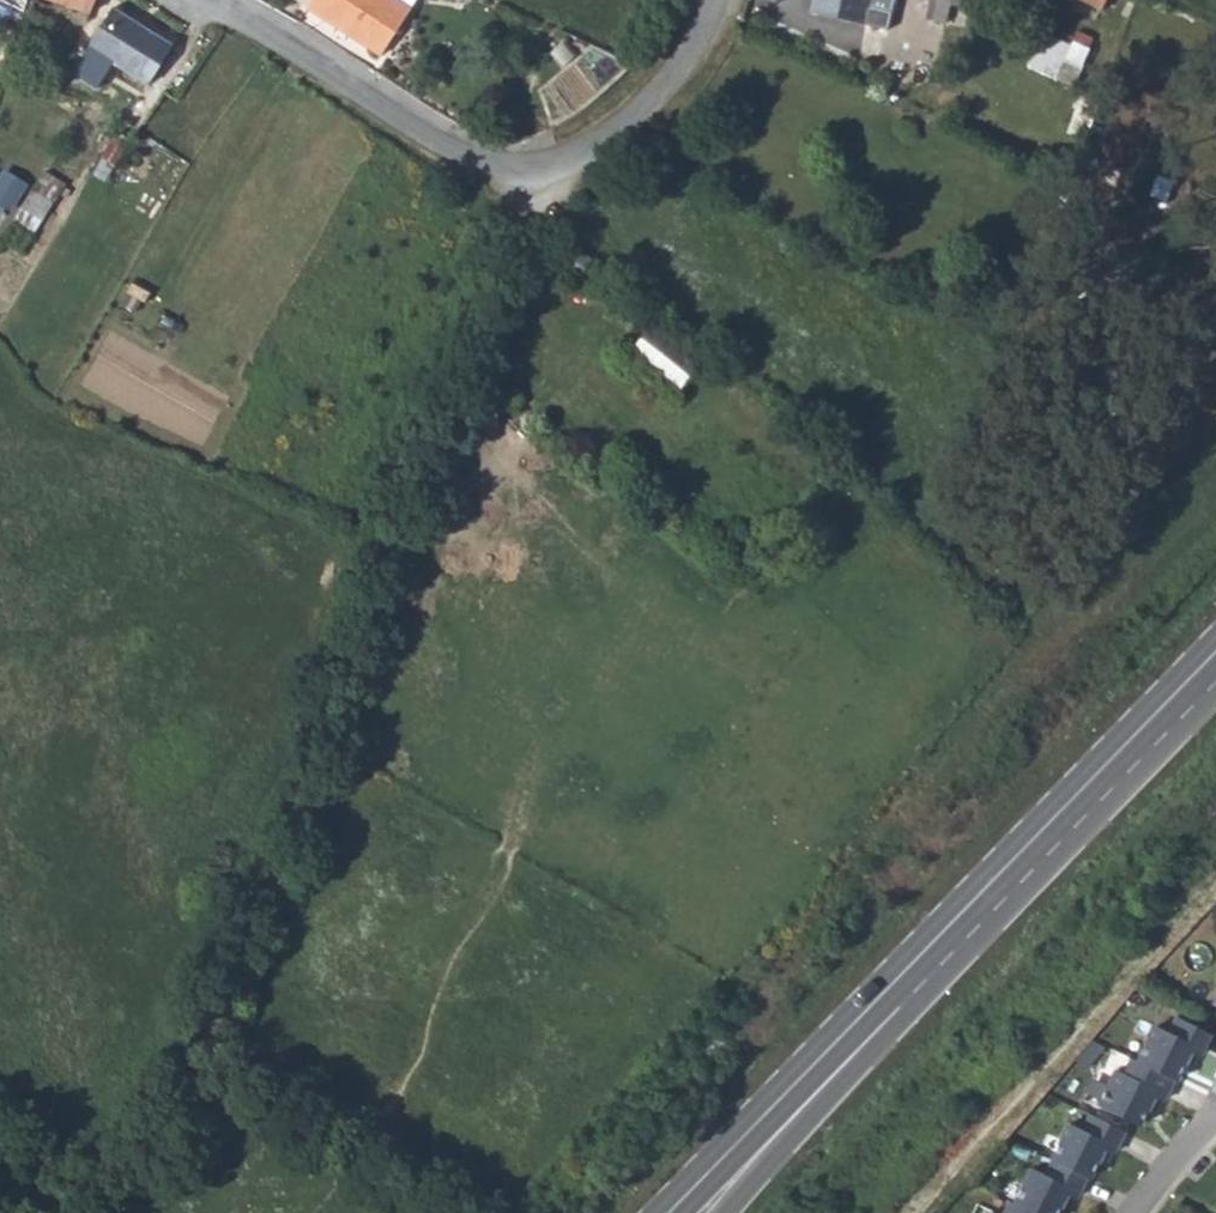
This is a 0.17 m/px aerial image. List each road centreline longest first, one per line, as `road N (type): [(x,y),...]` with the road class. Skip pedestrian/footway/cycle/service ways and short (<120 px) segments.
road 1 (secondary): [(1215,646),(668,1212)]
road 2 (secondary): [(745,1212),(1215,706)]
road 3 (residential): [(199,0),(307,58),(457,162),(503,174),(553,170),(610,142),(673,86),(718,0)]
road 4 (track): [(910,1212),(1040,1065),(1215,887)]
road 5 (residential): [(1215,1119),(1194,1134),(1131,1212)]

